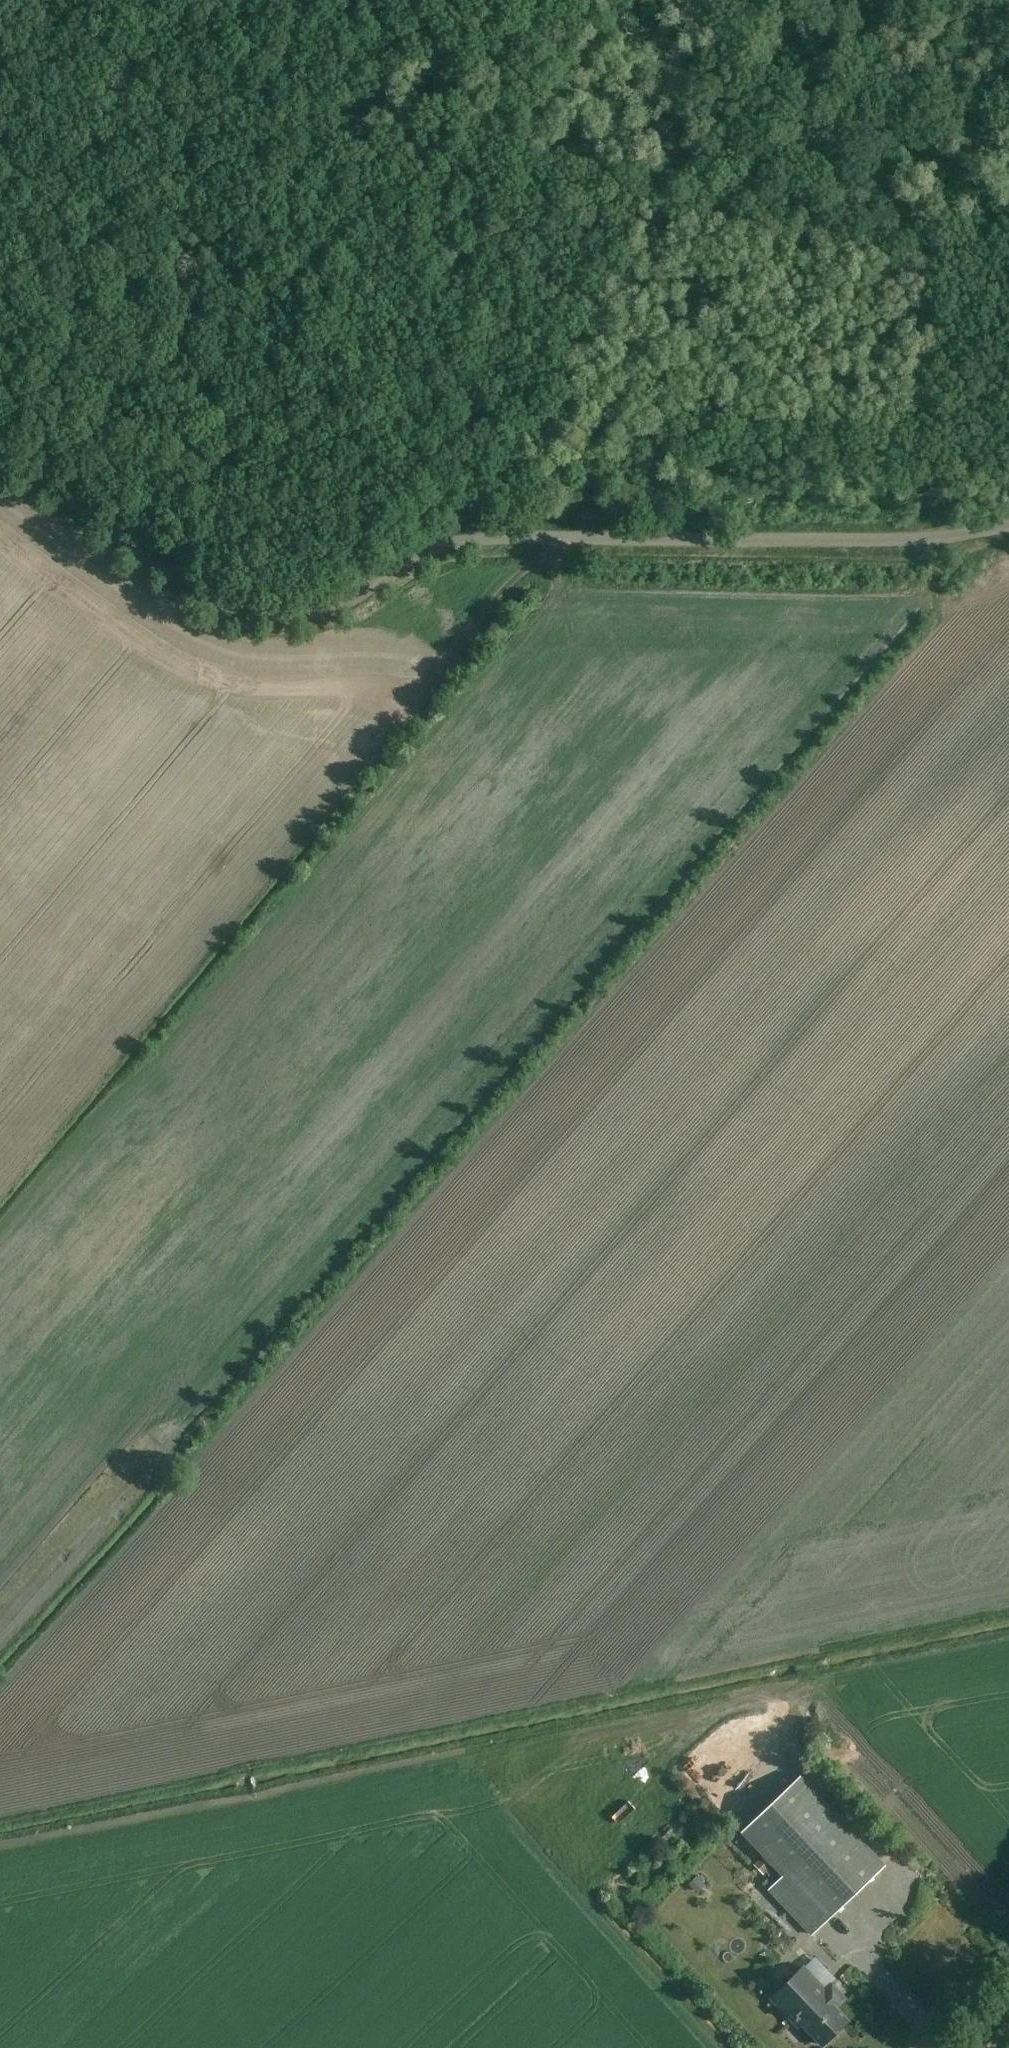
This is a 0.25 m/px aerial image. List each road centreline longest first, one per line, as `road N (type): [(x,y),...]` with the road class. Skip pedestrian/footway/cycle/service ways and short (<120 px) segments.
road 1 (unclassified): [(1008,526),(950,537),(457,542),(419,555),(331,611),(283,618),(247,614),(194,593),(0,459)]
road 2 (track): [(1008,1645),(805,1687),(796,1713)]

